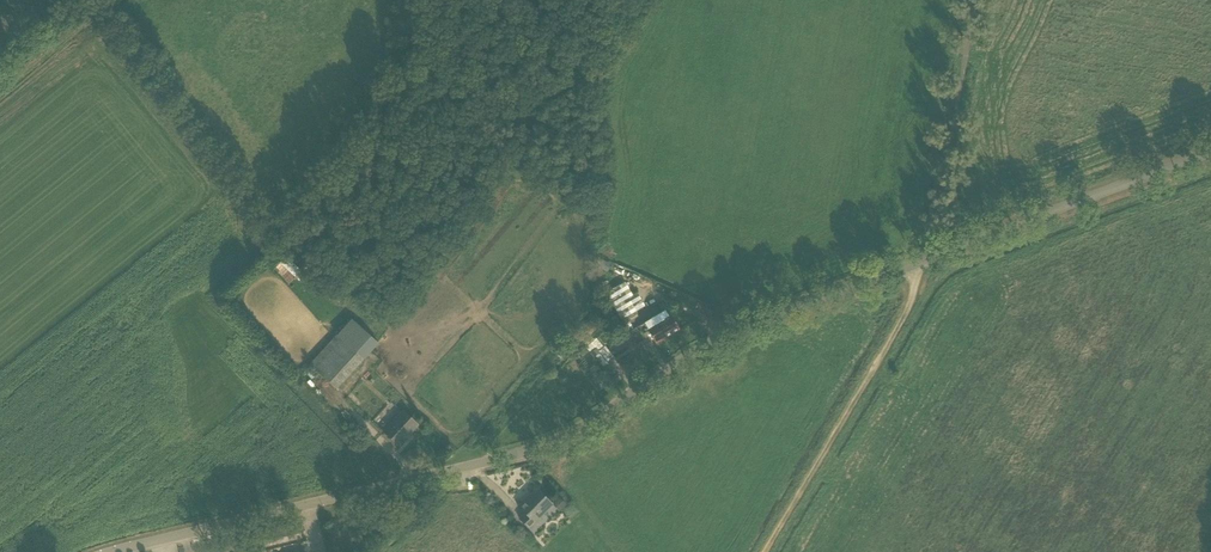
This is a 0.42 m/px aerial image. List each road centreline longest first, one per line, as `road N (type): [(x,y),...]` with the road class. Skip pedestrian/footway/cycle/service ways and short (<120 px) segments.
road 1 (tertiary): [(109,551),(543,447),(759,322),(1210,151)]
road 2 (track): [(765,551),(917,295),(927,258)]

